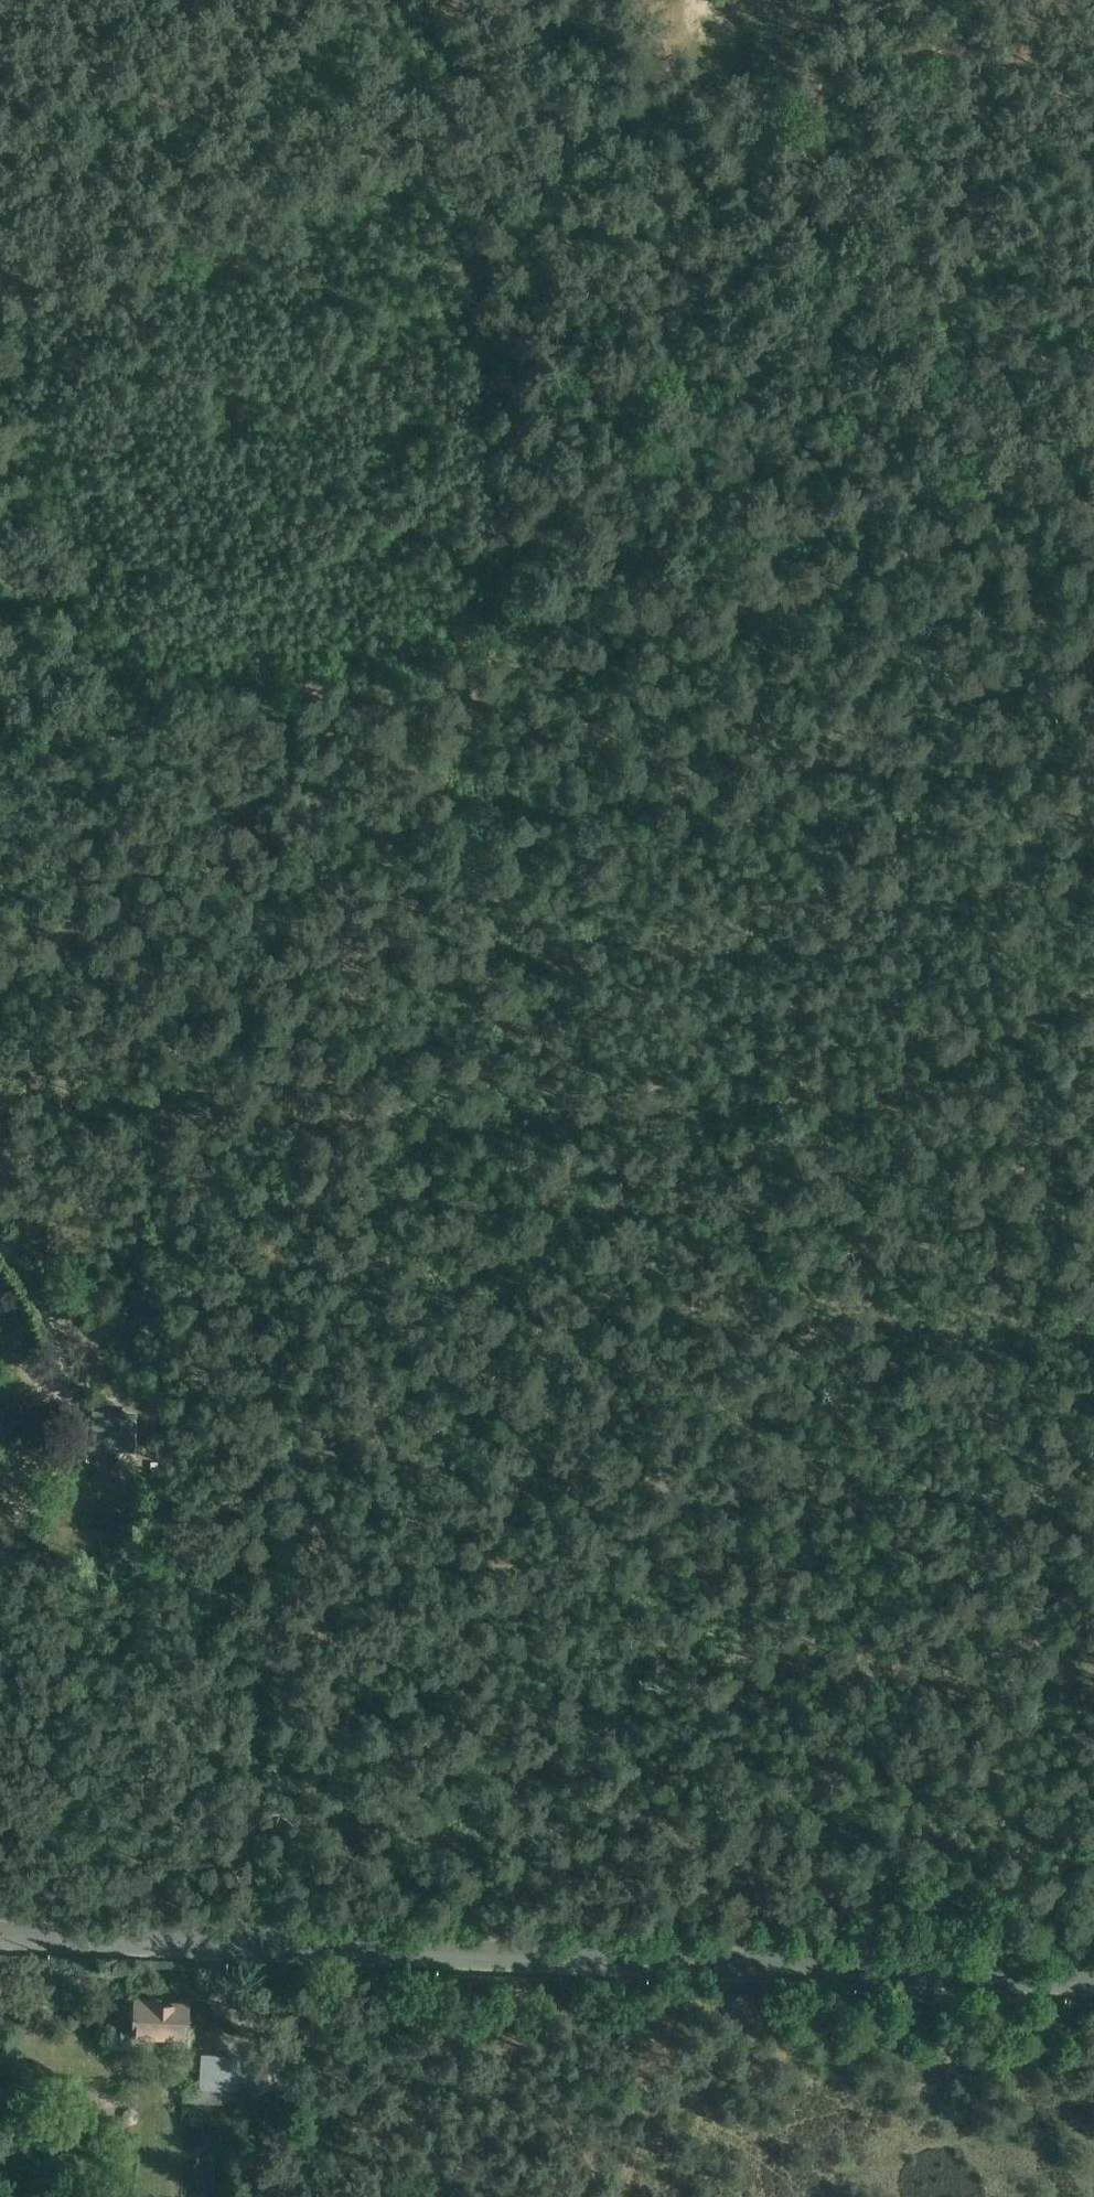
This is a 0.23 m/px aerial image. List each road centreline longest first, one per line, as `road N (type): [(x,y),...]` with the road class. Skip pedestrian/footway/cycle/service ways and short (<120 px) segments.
road 1 (unclassified): [(1093,1979),(0,1931)]
road 2 (track): [(70,1448),(69,1397),(55,1337),(40,1297),(0,1246)]

